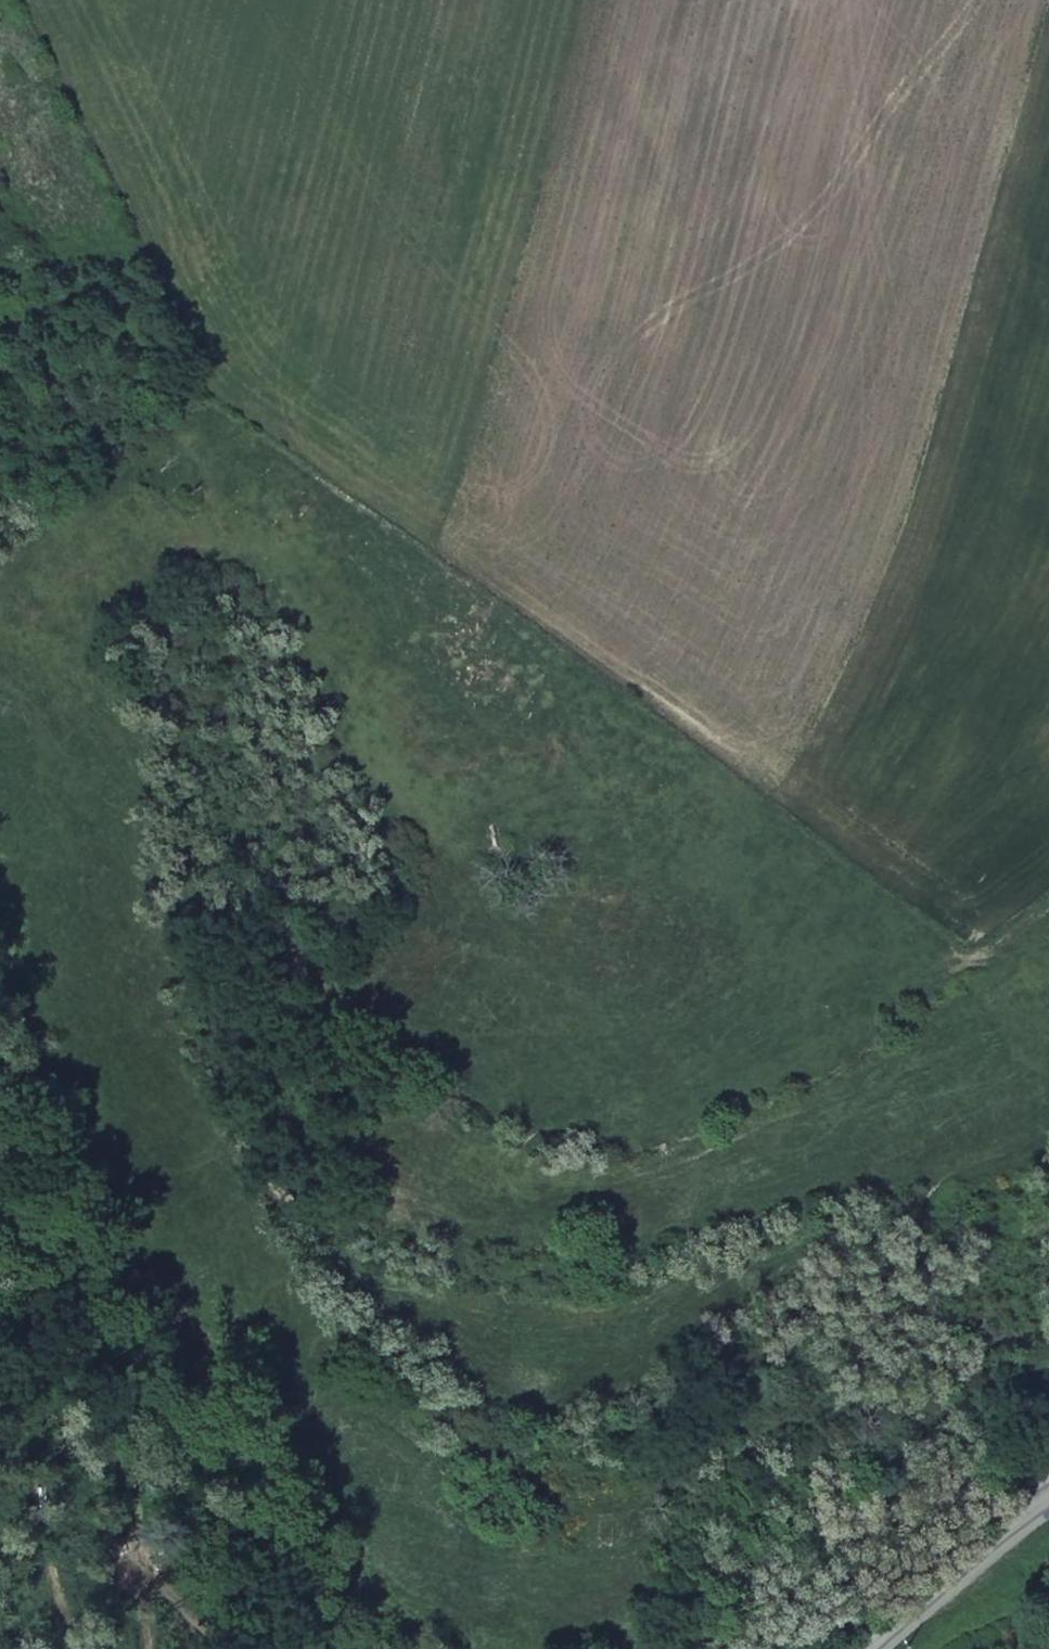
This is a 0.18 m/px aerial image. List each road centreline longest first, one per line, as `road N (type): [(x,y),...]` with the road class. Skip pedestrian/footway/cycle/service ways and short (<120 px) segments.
road 1 (secondary): [(1048,1502),(878,1648)]

